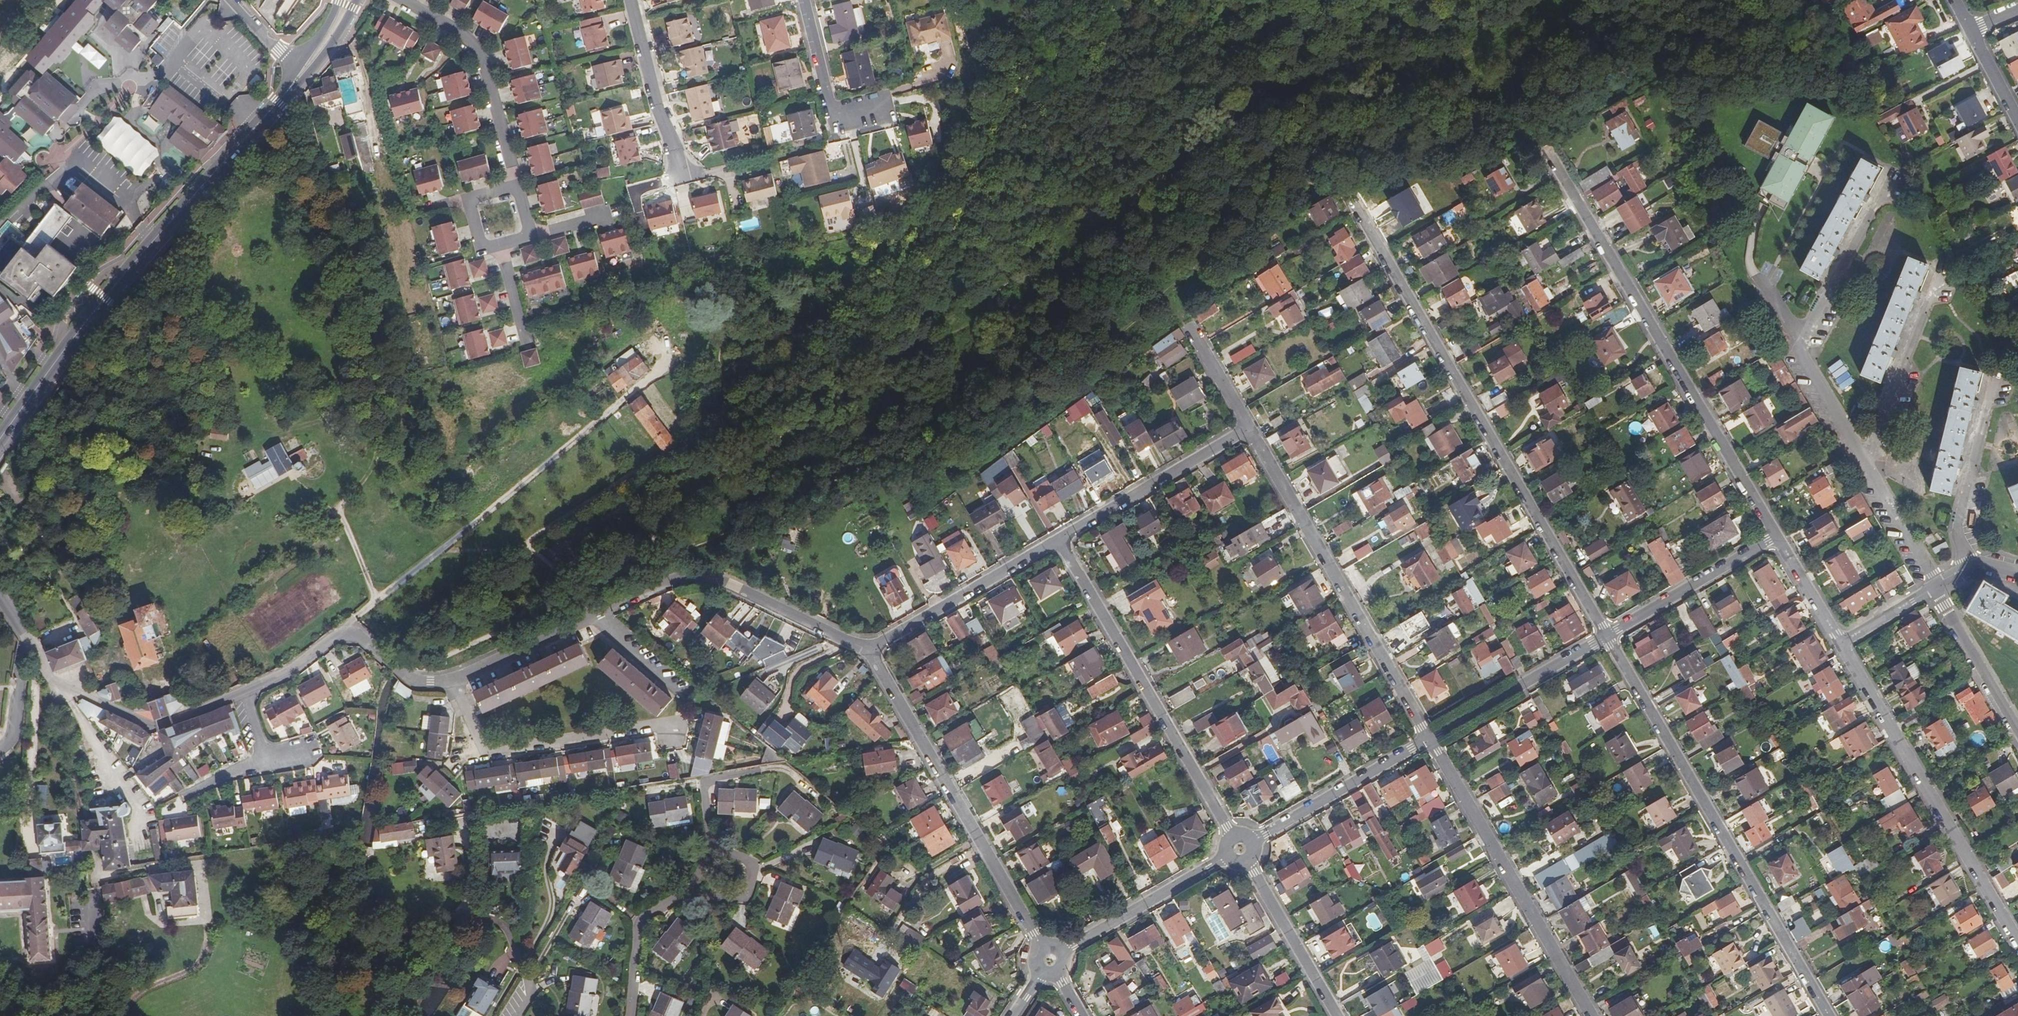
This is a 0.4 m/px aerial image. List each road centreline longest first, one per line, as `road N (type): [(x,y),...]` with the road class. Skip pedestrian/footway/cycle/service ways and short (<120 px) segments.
road 1 (residential): [(1607,636),(1350,201)]
road 2 (secondary): [(0,435),(90,313),(303,72)]
road 3 (residential): [(453,682),(670,580),(695,576),(721,580),(868,651)]
road 4 (residential): [(1776,539),(1545,149)]
road 5 (residential): [(1829,1015),(1607,636)]
road 6 (track): [(641,383),(339,636)]
road 7 (residential): [(1431,739),(1250,429)]
road 8 (residential): [(2017,943),(1840,645)]
road 9 (residential): [(868,651),(1043,948)]
road 10 (residential): [(1231,835),(1057,541)]
road 11 (residential): [(1592,1015),(1431,739)]
road 12 (residential): [(674,743),(672,724),(484,753),(453,682)]
road 13 (residential): [(241,692),(289,672),(339,636),(369,645),(415,682),(453,682)]
road 14 (residential): [(516,189),(480,59),(402,0)]
road 15 (residential): [(1250,429),(1057,541)]
road 16 (residential): [(1057,541),(868,651)]
road 17 (residential): [(51,680),(149,726),(241,692)]
road 18 (residential): [(1607,636),(1431,739)]
road 19 (residential): [(139,857),(138,808),(51,680)]
road 20 (residential): [(1431,739),(1255,841)]
road 21 (residential): [(1776,539),(1607,636)]
road 22 (residential): [(682,181),(630,0)]
road 23 (residential): [(1063,953),(1225,857)]
road 24 (residential): [(1336,1015),(1249,864)]
road 25 (residential): [(2017,738),(1934,590)]
road 26 (residential): [(880,108),(833,114),(804,0)]
road 27 (residential): [(628,1015),(640,921),(684,894)]
road 28 (residential): [(684,894),(744,897),(752,864),(712,849)]
road 29 (residential): [(1840,645),(1776,539)]
road 30 (residential): [(1250,429),(1189,325)]

